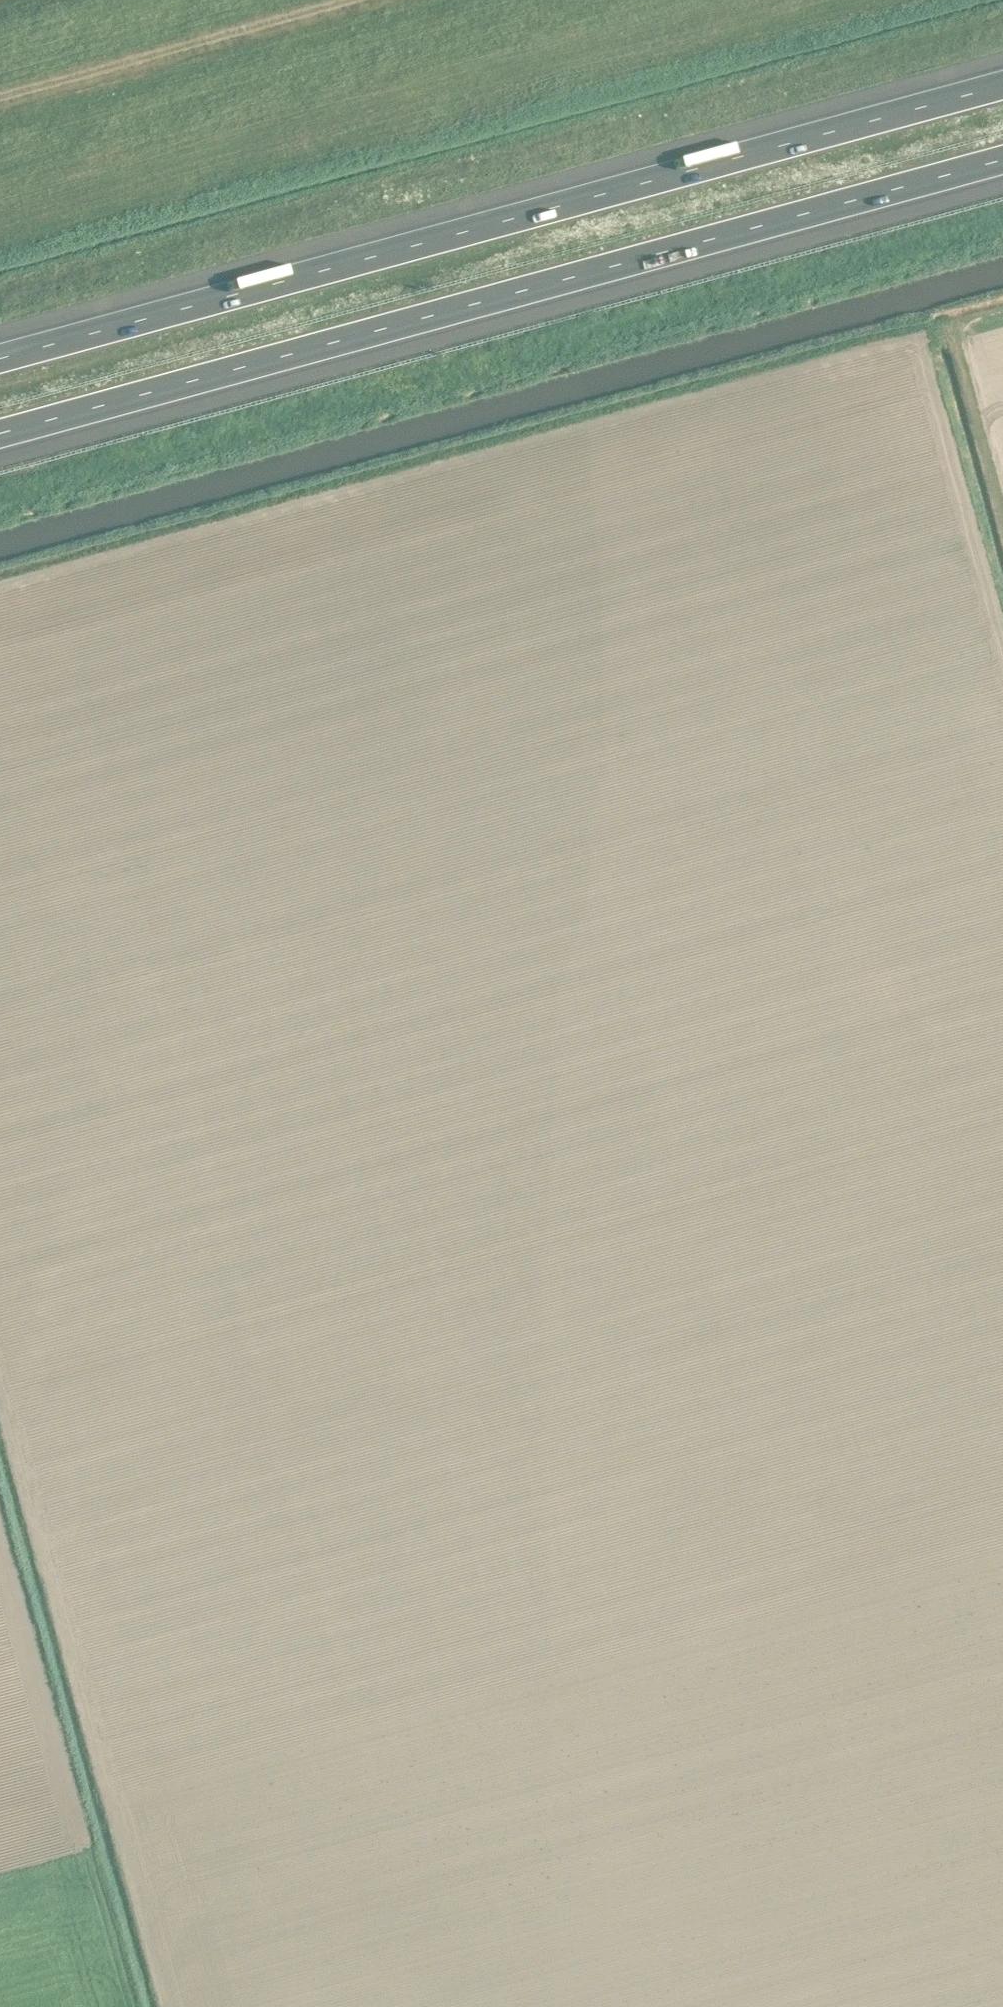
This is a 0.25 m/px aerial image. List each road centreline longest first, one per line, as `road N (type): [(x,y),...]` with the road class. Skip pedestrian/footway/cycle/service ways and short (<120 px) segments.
road 1 (motorway): [(1002,81),(0,355)]
road 2 (motorway): [(0,429),(1002,155)]
road 3 (track): [(0,91),(332,0)]

